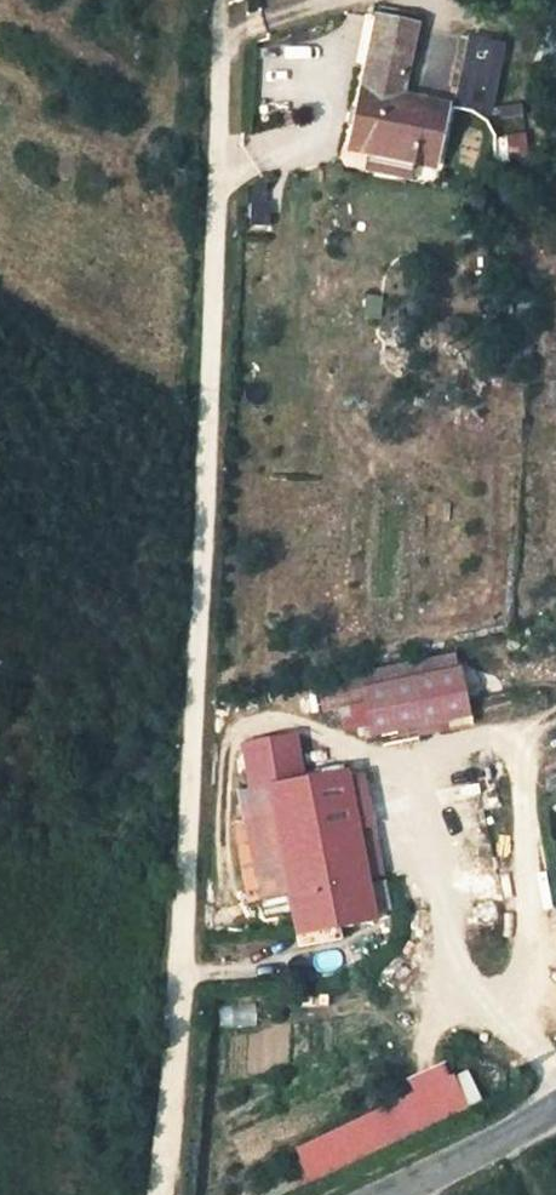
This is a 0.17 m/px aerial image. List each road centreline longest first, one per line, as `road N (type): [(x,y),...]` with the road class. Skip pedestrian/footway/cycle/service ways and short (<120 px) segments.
road 1 (tertiary): [(381,1194),(555,1104)]

